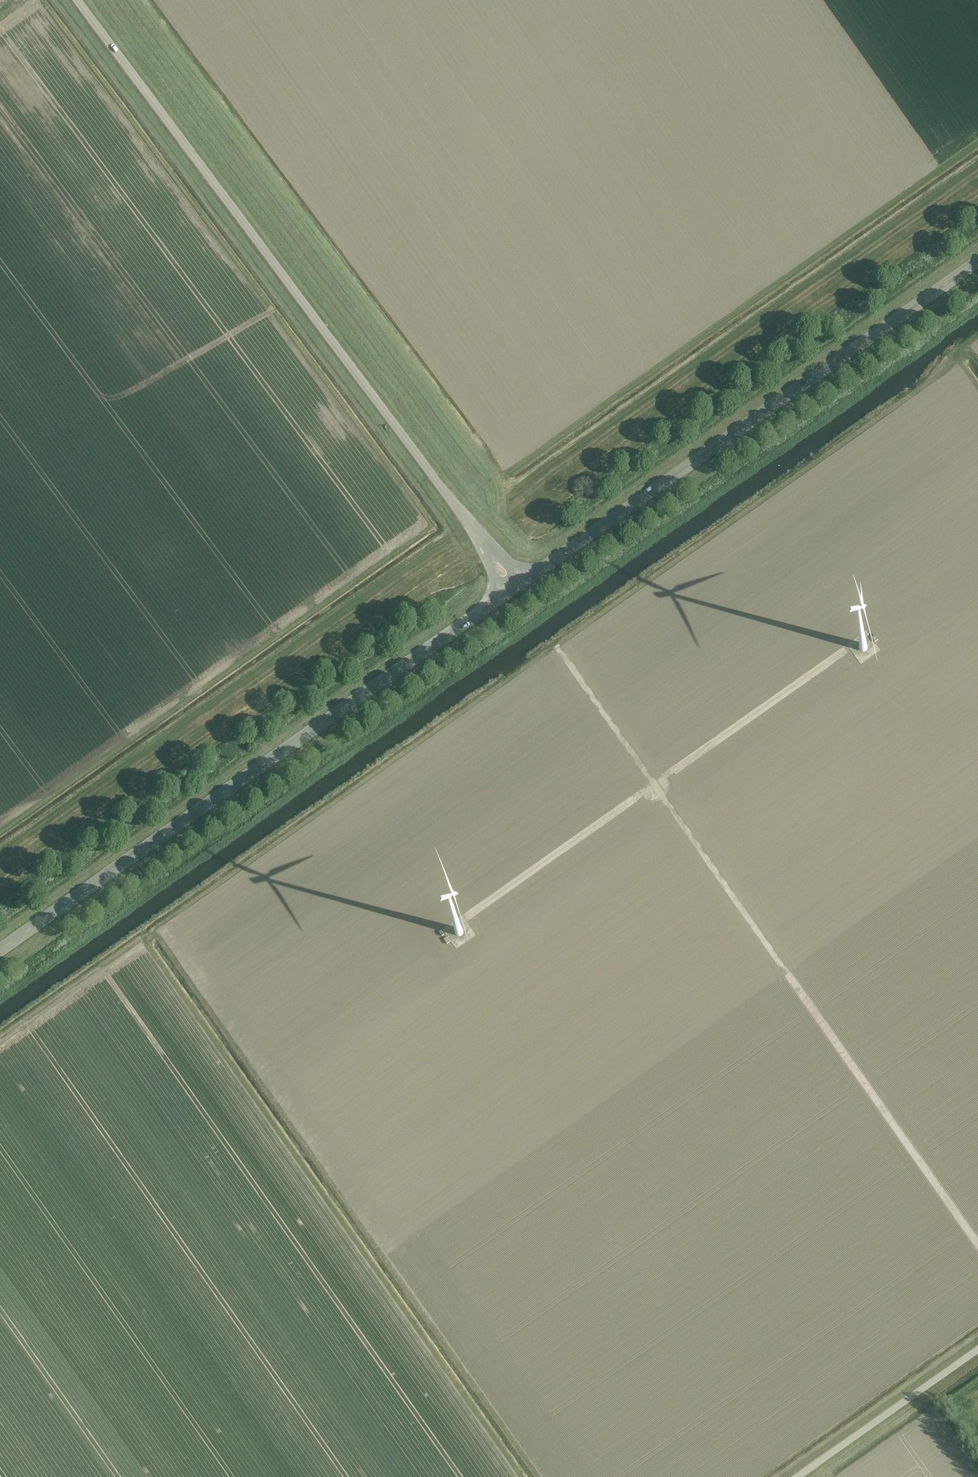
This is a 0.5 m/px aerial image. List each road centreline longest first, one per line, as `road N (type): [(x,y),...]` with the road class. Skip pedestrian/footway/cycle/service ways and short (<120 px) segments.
road 1 (unclassified): [(516,587),(79,0)]
road 2 (unclassified): [(0,950),(516,587)]
road 3 (unclassified): [(516,587),(977,261)]
road 4 (unclassified): [(977,1338),(785,1476)]

